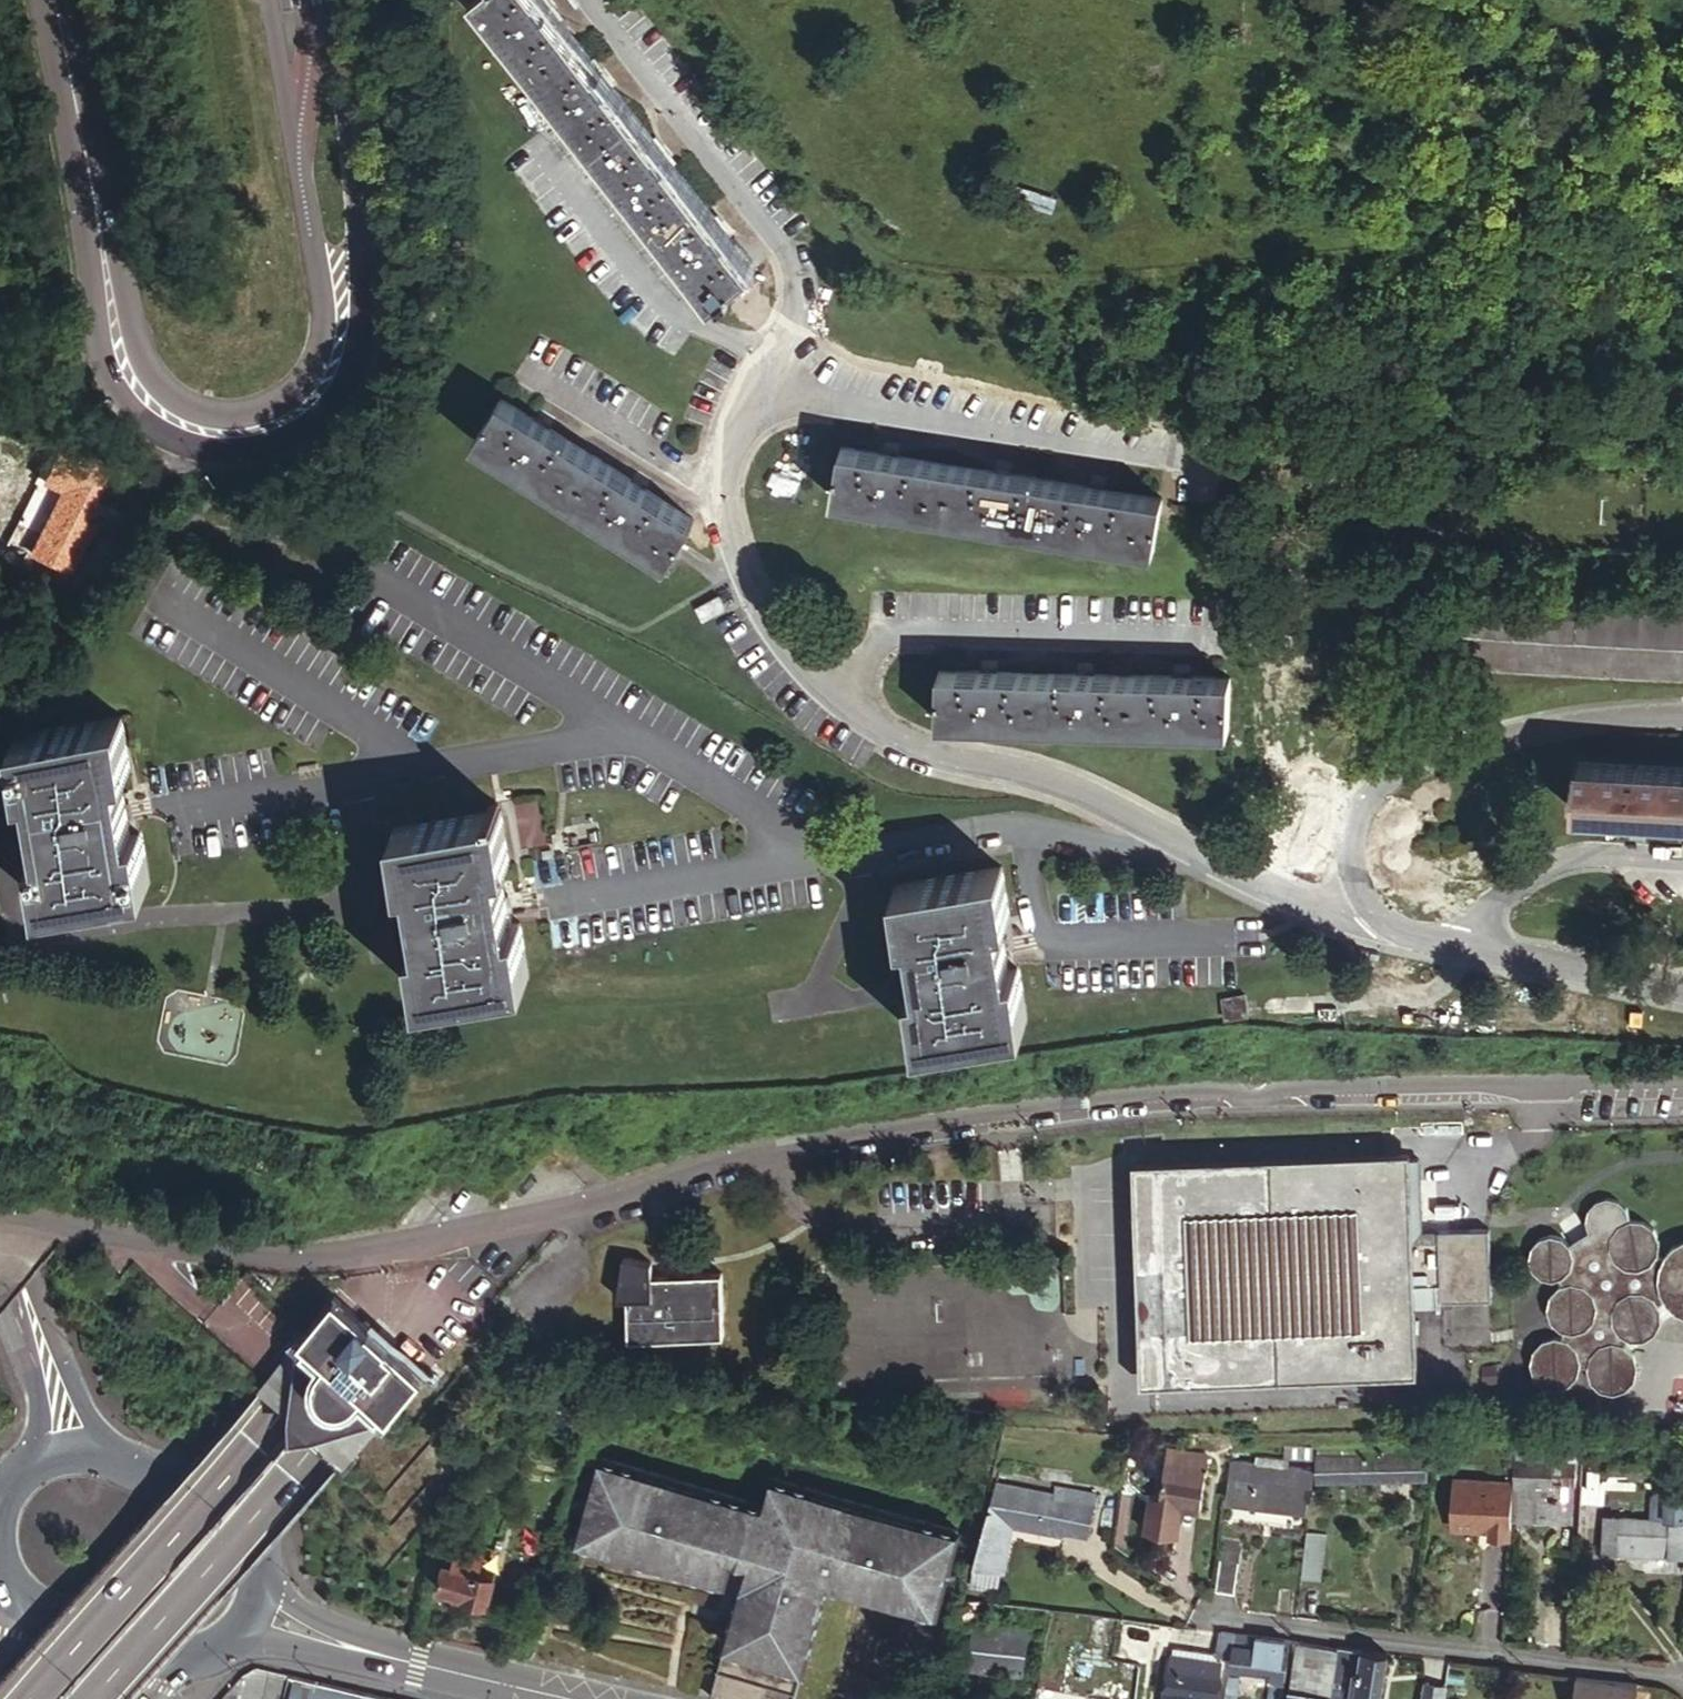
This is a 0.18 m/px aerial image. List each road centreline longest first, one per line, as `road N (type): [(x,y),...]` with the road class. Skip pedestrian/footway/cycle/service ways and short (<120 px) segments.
road 1 (trunk): [(89,1698),(327,1431),(1494,0)]
road 2 (trunk): [(1213,0),(1044,236),(883,516),(462,1182),(380,1294),(27,1698)]
road 3 (residential): [(1682,1081),(1036,1111),(745,1153),(537,1209),(268,1255),(215,1254),(0,1218)]
road 4 (residential): [(1177,840),(1061,781),(892,740),(841,710),(770,647),(736,556),(721,472),(793,301),(782,248),(589,0)]
road 5 (tertiary): [(342,299),(337,365),(306,403),(270,422),(227,430),(176,418),(131,365),(79,112)]
road 6 (residential): [(1198,1614),(1682,1676)]
road 7 (residential): [(620,727),(142,807)]
road 8 (residential): [(1375,912),(1354,871),(1351,838),(1365,796),(1385,780),(1431,754),(1484,741),(1617,722),(1682,722)]
road 9 (residential): [(1177,840),(1138,846),(1013,826),(803,857)]
road 10 (tertiary): [(268,0),(316,241),(342,299)]
road 11 (tertiary): [(342,299),(361,225),(328,0)]
road 12 (residential): [(620,727),(367,563)]
road 13 (residential): [(803,857),(536,896)]
road 14 (residential): [(1467,949),(1469,930),(1527,874),(1561,859),(1682,859)]
road 15 (residential): [(803,857),(758,816),(620,727)]
road 16 (residential): [(1682,996),(1467,949)]
road 17 (residential): [(1375,912),(1357,919),(1311,907),(1177,840)]
road 18 (tertiary): [(565,1698),(369,1654)]
road 19 (tertiary): [(131,1459),(107,1440),(68,1364),(15,1300)]
road 20 (tertiary): [(262,1589),(247,1533),(220,1504),(131,1459)]
road 21 (tertiary): [(15,1300),(46,1399),(31,1462)]
road 22 (tertiary): [(20,1601),(65,1628),(169,1657)]
road 23 (tertiary): [(234,1635),(369,1654)]
road 24 (tertiary): [(369,1654),(262,1589)]

